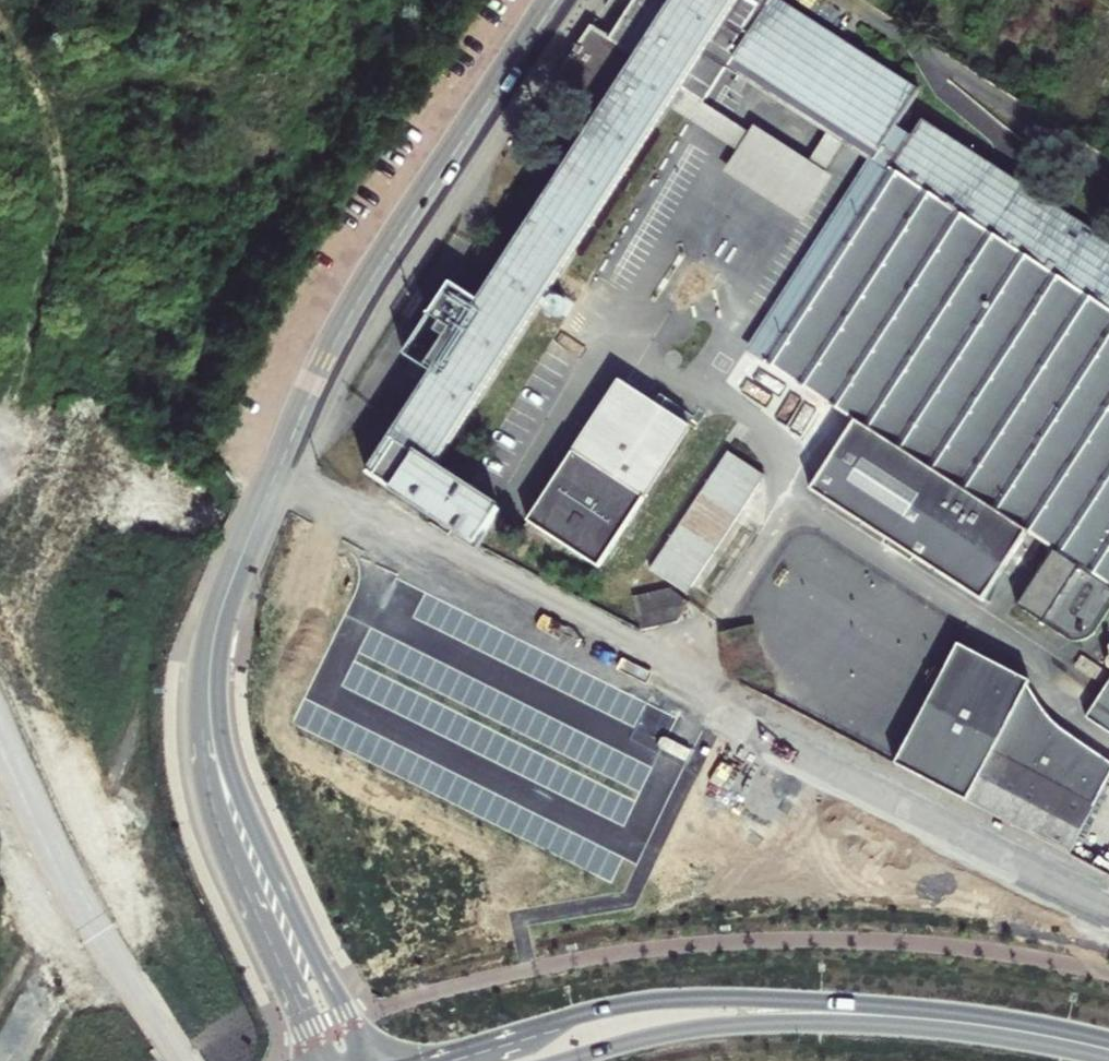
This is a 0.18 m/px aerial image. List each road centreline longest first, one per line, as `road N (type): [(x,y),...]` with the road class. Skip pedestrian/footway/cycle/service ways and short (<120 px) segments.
road 1 (tertiary): [(212,650),(292,436),(348,318),(556,0)]
road 2 (tertiary): [(368,1060),(234,784),(219,735),(212,650)]
road 3 (tertiary): [(212,650),(203,731),(211,804),(323,1060)]
road 4 (secondary): [(829,1011),(703,997),(626,1002),(416,1060)]
road 5 (track): [(180,1060),(73,895),(0,745)]
road 6 (track): [(0,410),(49,220),(29,138),(7,100)]
road 7 (secondary): [(1108,1049),(969,1022),(829,1011)]
road 8 (secondary): [(560,1060),(680,1028),(829,1011)]

